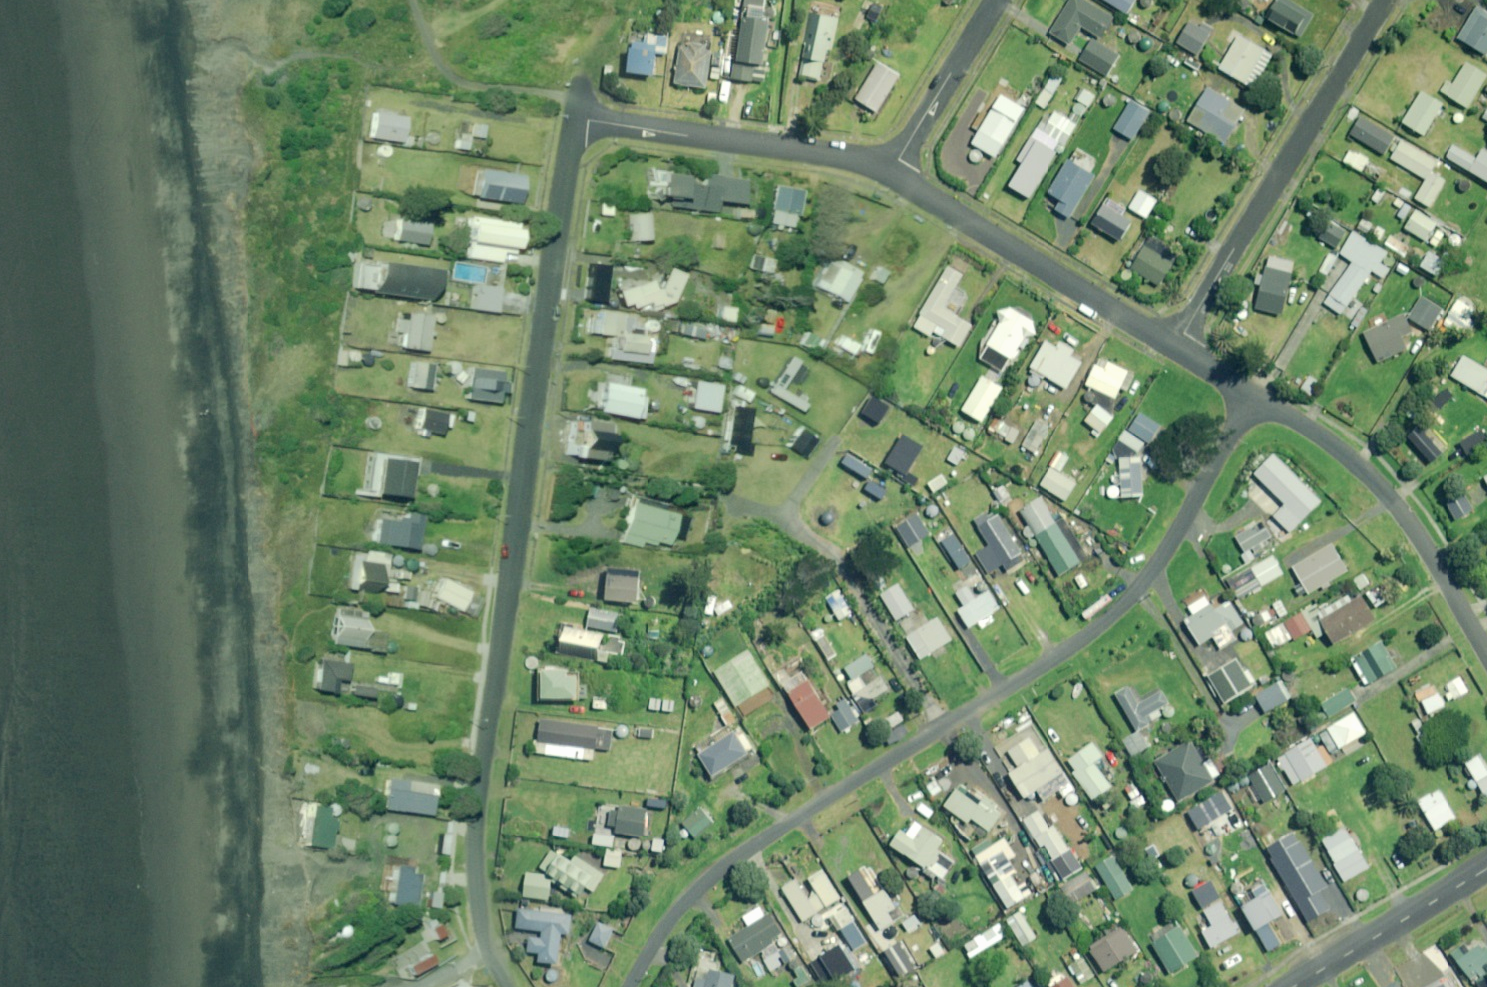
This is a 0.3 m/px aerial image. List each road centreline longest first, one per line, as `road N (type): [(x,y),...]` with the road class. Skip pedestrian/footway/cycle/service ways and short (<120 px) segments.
road 1 (residential): [(630,986),(674,918),(732,862),(1075,646),(1123,608),(1151,575),(1253,395)]
road 2 (residential): [(505,986),(480,896),(480,781),(573,119)]
road 3 (residential): [(1177,346),(1385,0)]
road 4 (residential): [(1253,395),(1361,468),(1398,504),(1486,650)]
road 5 (residential): [(890,173),(1177,346)]
road 6 (residential): [(573,119),(832,154),(890,173)]
road 7 (residential): [(1486,869),(1295,986)]
road 8 (track): [(418,0),(439,65),(478,82),(575,91)]
road 9 (residential): [(890,173),(996,0)]

